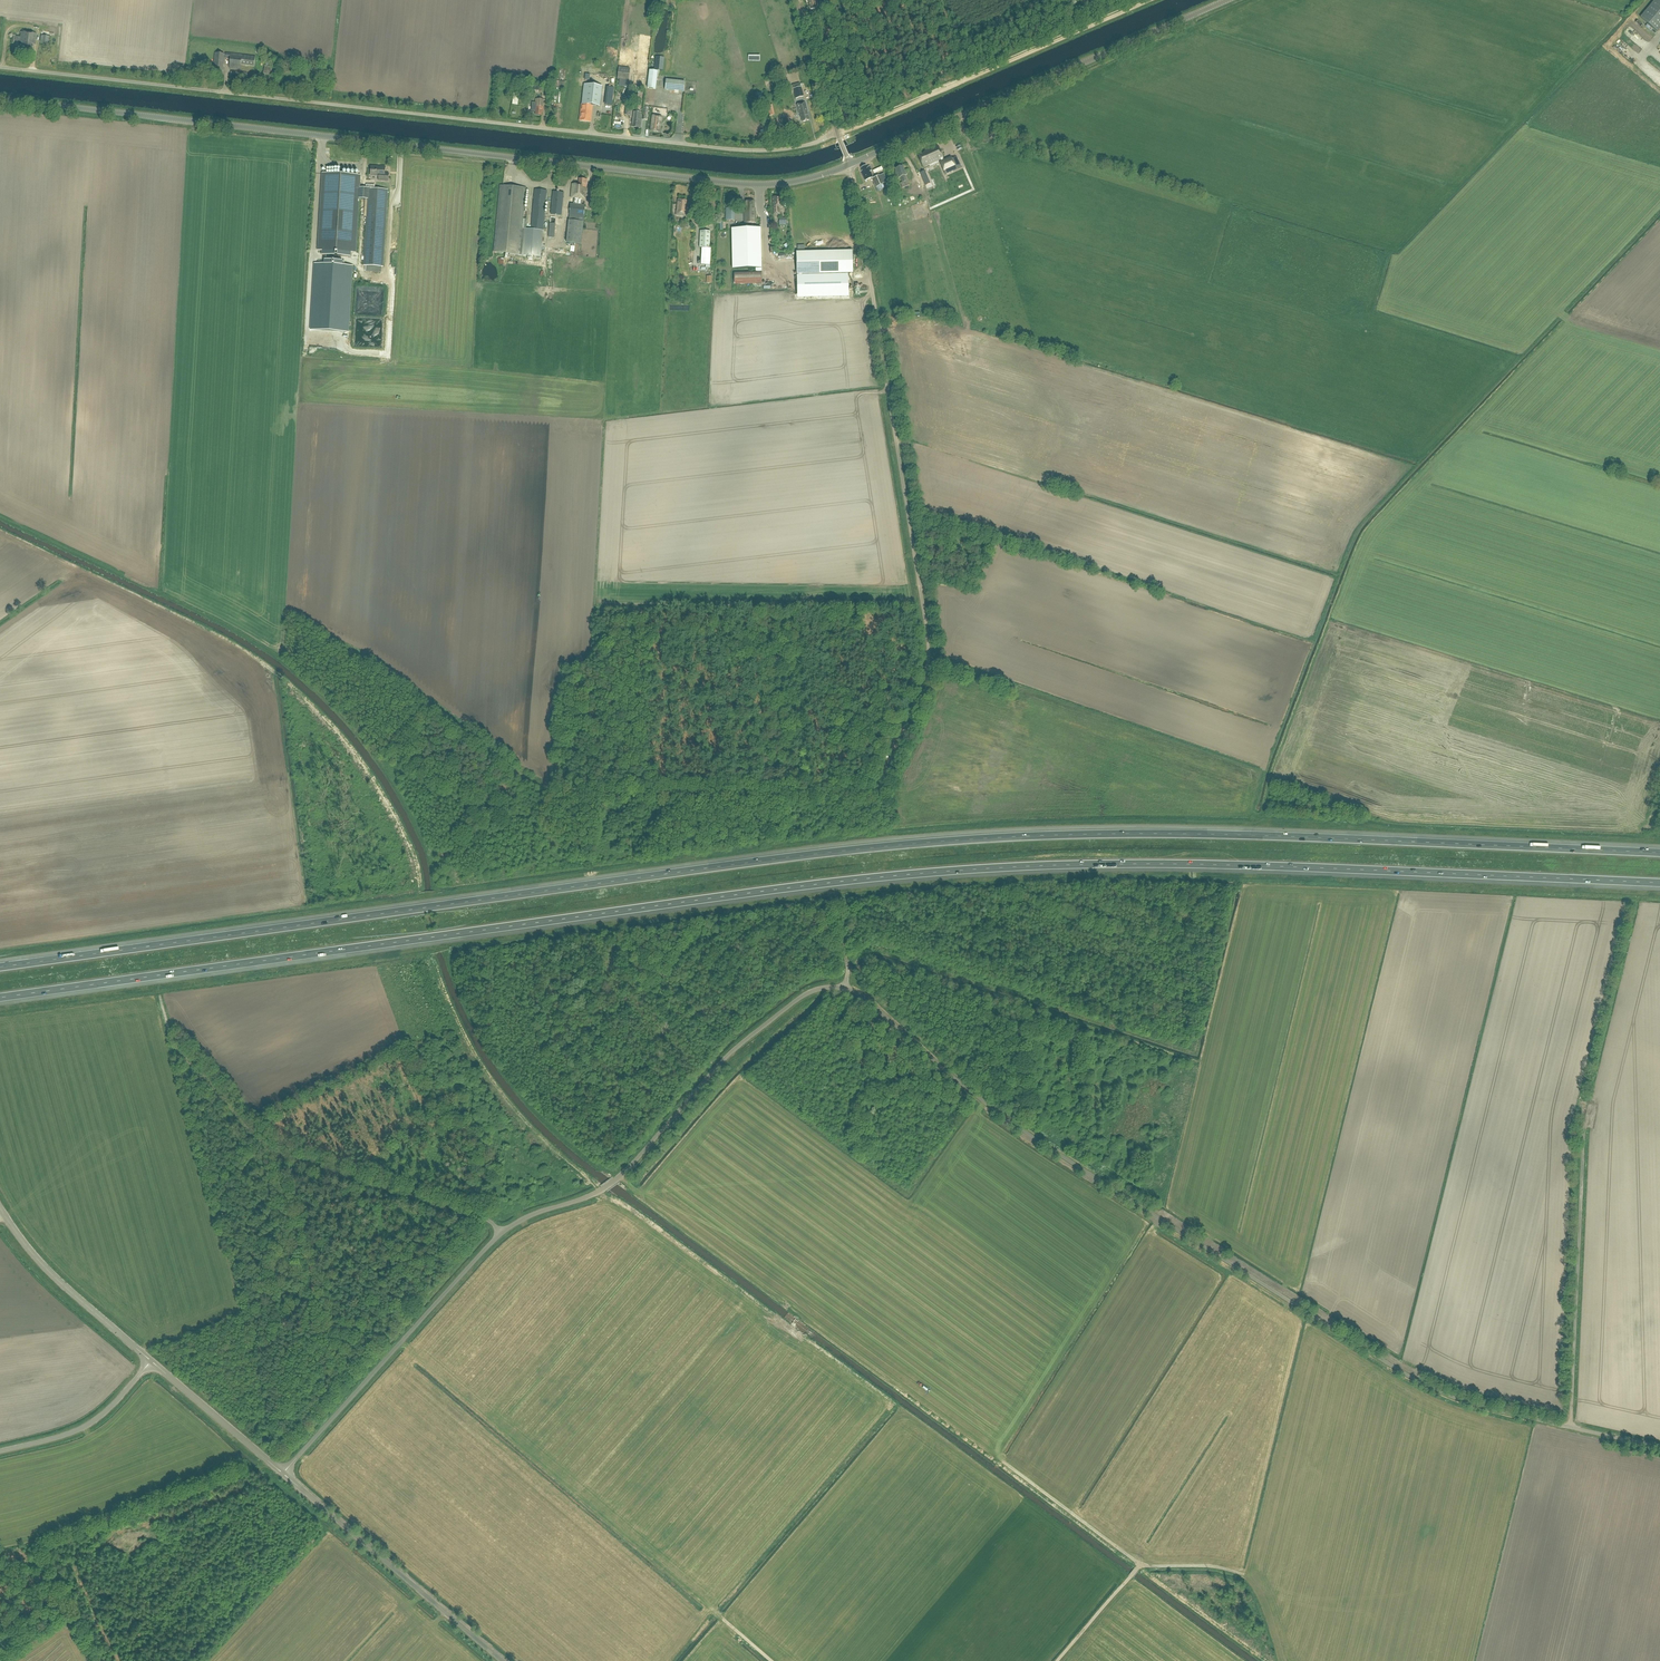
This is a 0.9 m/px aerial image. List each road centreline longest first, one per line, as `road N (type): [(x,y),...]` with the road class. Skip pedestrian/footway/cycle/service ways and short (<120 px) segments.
road 1 (motorway): [(1659,853),(1134,833),(936,841),(0,967)]
road 2 (motorway): [(0,997),(949,871),(1181,864),(1659,883)]
road 3 (tertiary): [(0,99),(754,185),(850,165)]
road 4 (unclassified): [(1569,1427),(1402,1373),(1022,1131),(845,988)]
road 5 (unclassified): [(837,133),(804,147),(746,151),(0,69)]
road 6 (unclassified): [(877,792),(920,690),(928,647),(850,165)]
road 7 (track): [(877,792),(555,794),(428,702)]
road 8 (unclassified): [(503,1232),(479,1216),(278,1154),(175,1045),(160,997)]
road 9 (unclassified): [(845,988),(812,991),(754,1033),(603,1189),(503,1232)]
road 10 (tertiary): [(850,165),(1228,0)]
road 11 (track): [(837,133),(1153,0)]
road 12 (unclassified): [(503,1232),(283,1473)]
road 13 (track): [(1569,1427),(1583,1134)]
road 14 (tertiary): [(502,1660),(283,1473)]
road 15 (track): [(1001,1460),(1140,1565),(1241,1574)]
road 16 (tertiary): [(151,1361),(41,1263),(0,1207)]
road 17 (unclassified): [(0,1451),(90,1423),(151,1361)]
road 18 (tertiary): [(283,1473),(151,1361)]
road 19 (unclassified): [(837,133),(796,0)]
road 20 (track): [(1140,1565),(1058,1660)]

